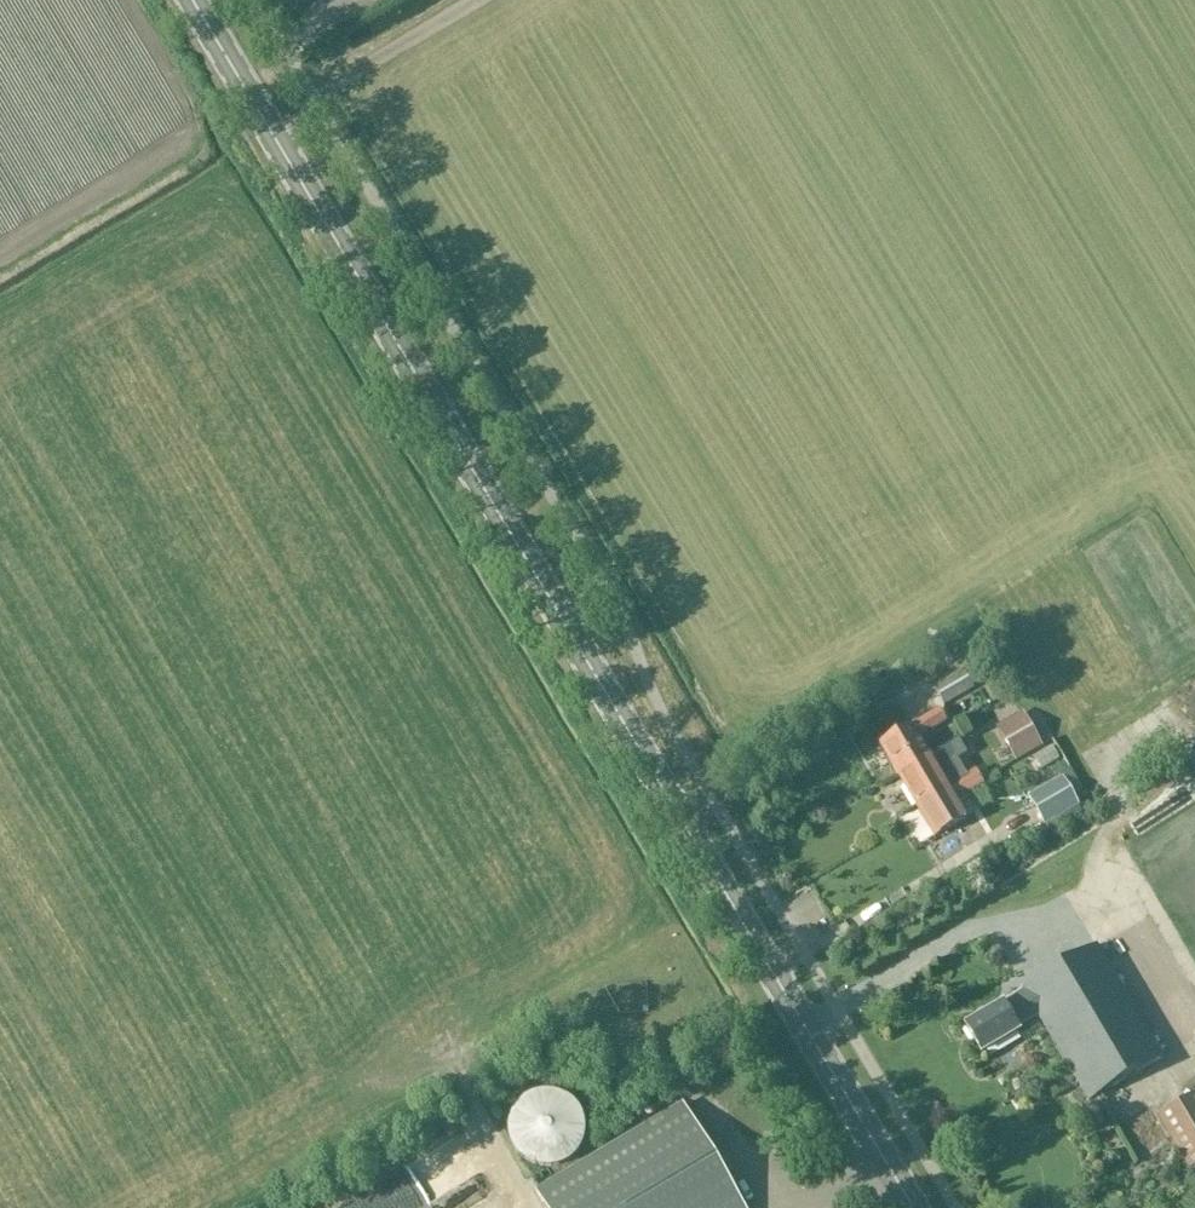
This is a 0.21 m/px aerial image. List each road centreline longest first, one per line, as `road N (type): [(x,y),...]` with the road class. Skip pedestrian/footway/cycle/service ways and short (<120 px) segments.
road 1 (secondary): [(914,1207),(191,0)]

